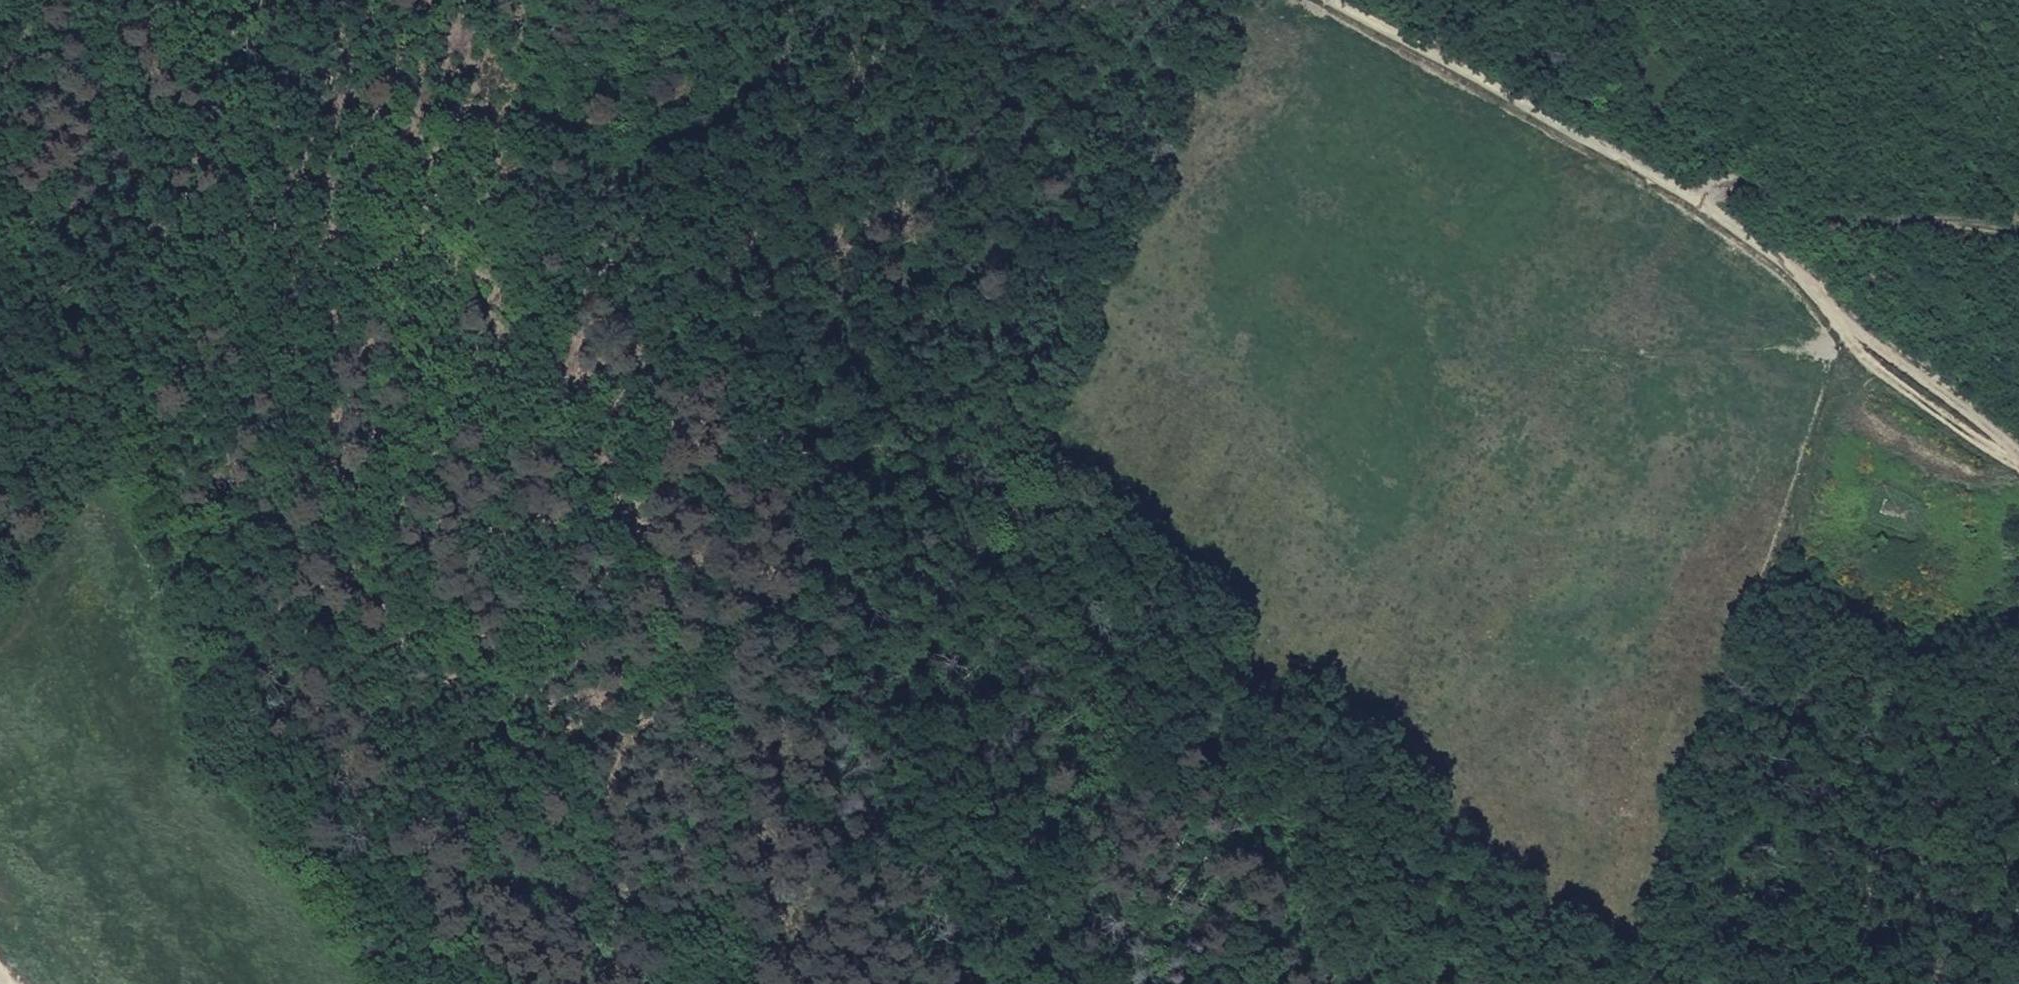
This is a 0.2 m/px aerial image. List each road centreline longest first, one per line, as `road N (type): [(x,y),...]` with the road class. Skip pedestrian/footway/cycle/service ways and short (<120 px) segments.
road 1 (track): [(1345,0),(1735,225),(1812,283),(1862,335),(2018,452)]

